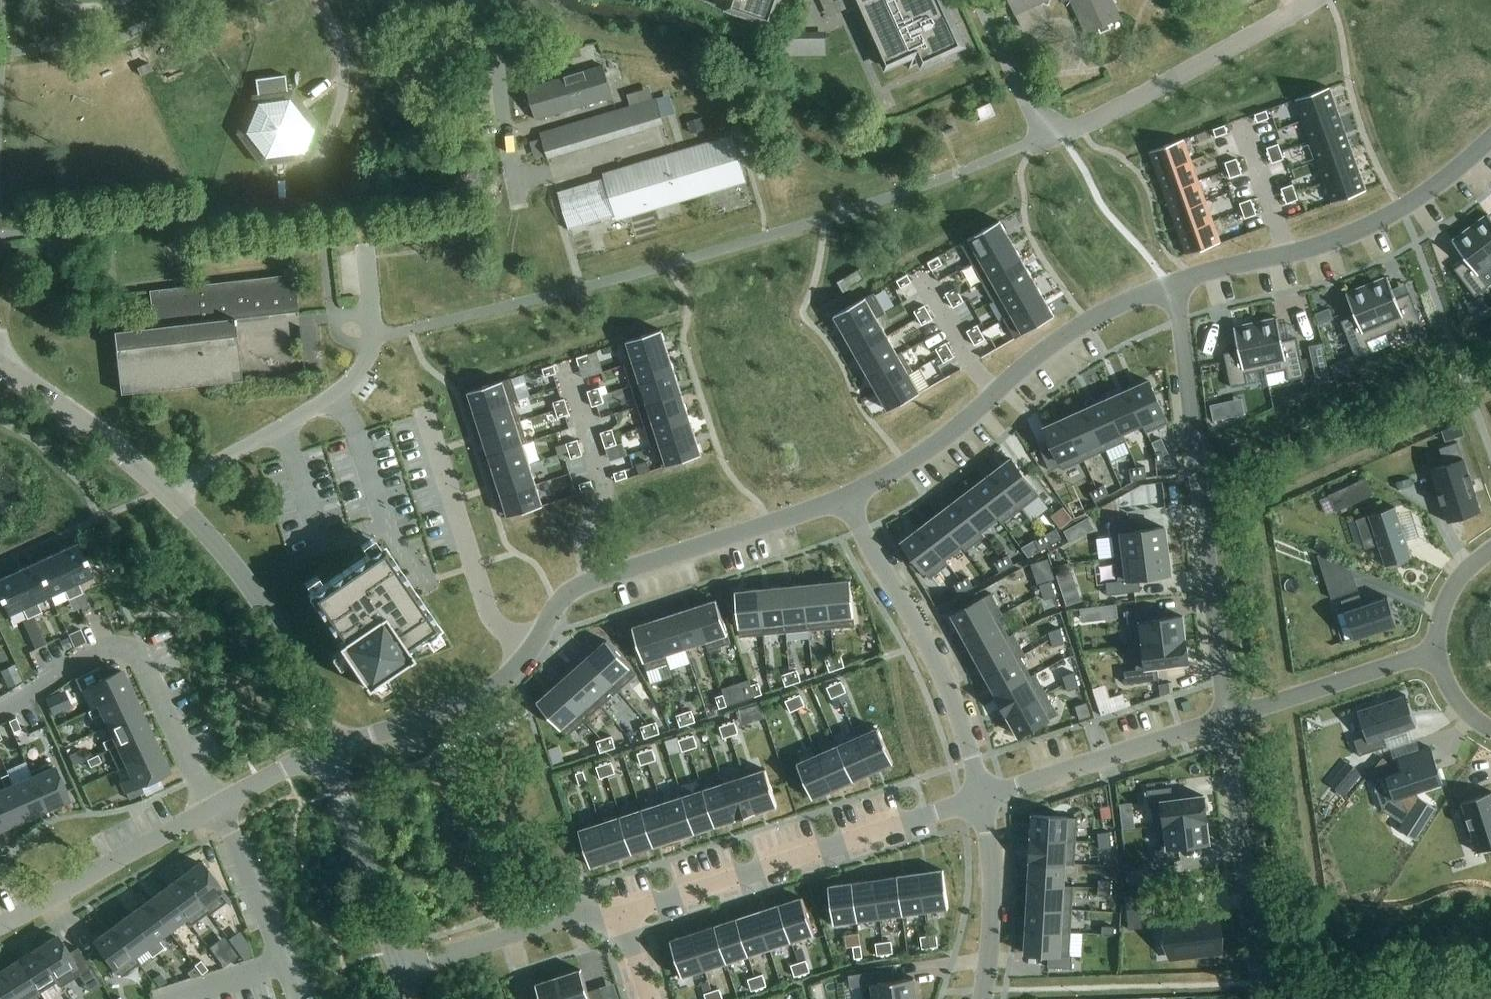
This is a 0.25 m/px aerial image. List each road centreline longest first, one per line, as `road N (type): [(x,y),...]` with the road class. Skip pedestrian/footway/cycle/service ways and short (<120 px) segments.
road 1 (unclassified): [(328,750),(458,710),(500,683),(561,605),(602,580),(844,499)]
road 2 (residential): [(1228,718),(1176,283)]
road 3 (residential): [(980,0),(1042,139),(1192,72),(1294,13)]
road 4 (unclassified): [(844,499),(963,425),(1069,335),(1176,283)]
road 5 (residential): [(984,797),(623,917)]
road 6 (unclassified): [(1176,283),(1348,237),(1401,211),(1490,142)]
road 7 (residential): [(984,797),(937,661),(844,499)]
road 8 (residential): [(0,710),(91,651),(125,648),(148,665),(213,807)]
road 9 (unclassified): [(328,750),(278,628),(166,493)]
road 10 (residential): [(1266,998),(1228,718)]
road 11 (residential): [(166,493),(351,381),(368,362),(372,336)]
road 12 (residential): [(1228,718),(984,797)]
road 13 (residential): [(0,926),(213,807)]
road 14 (residential): [(623,917),(577,912),(398,972)]
road 15 (unclassified): [(398,972),(328,750)]
road 16 (track): [(1264,981),(1490,975)]
road 17 (residential): [(472,0),(496,50),(516,181),(547,175)]
road 18 (residential): [(1228,718),(1436,650)]
road 19 (unclassified): [(166,493),(0,365)]
road 20 (residential): [(982,998),(990,913),(984,797)]
road 21 (residential): [(280,962),(213,807)]
road 22 (residential): [(213,807),(328,750)]
road 23 (residential): [(1436,650),(1438,614),(1453,584),(1490,551)]

